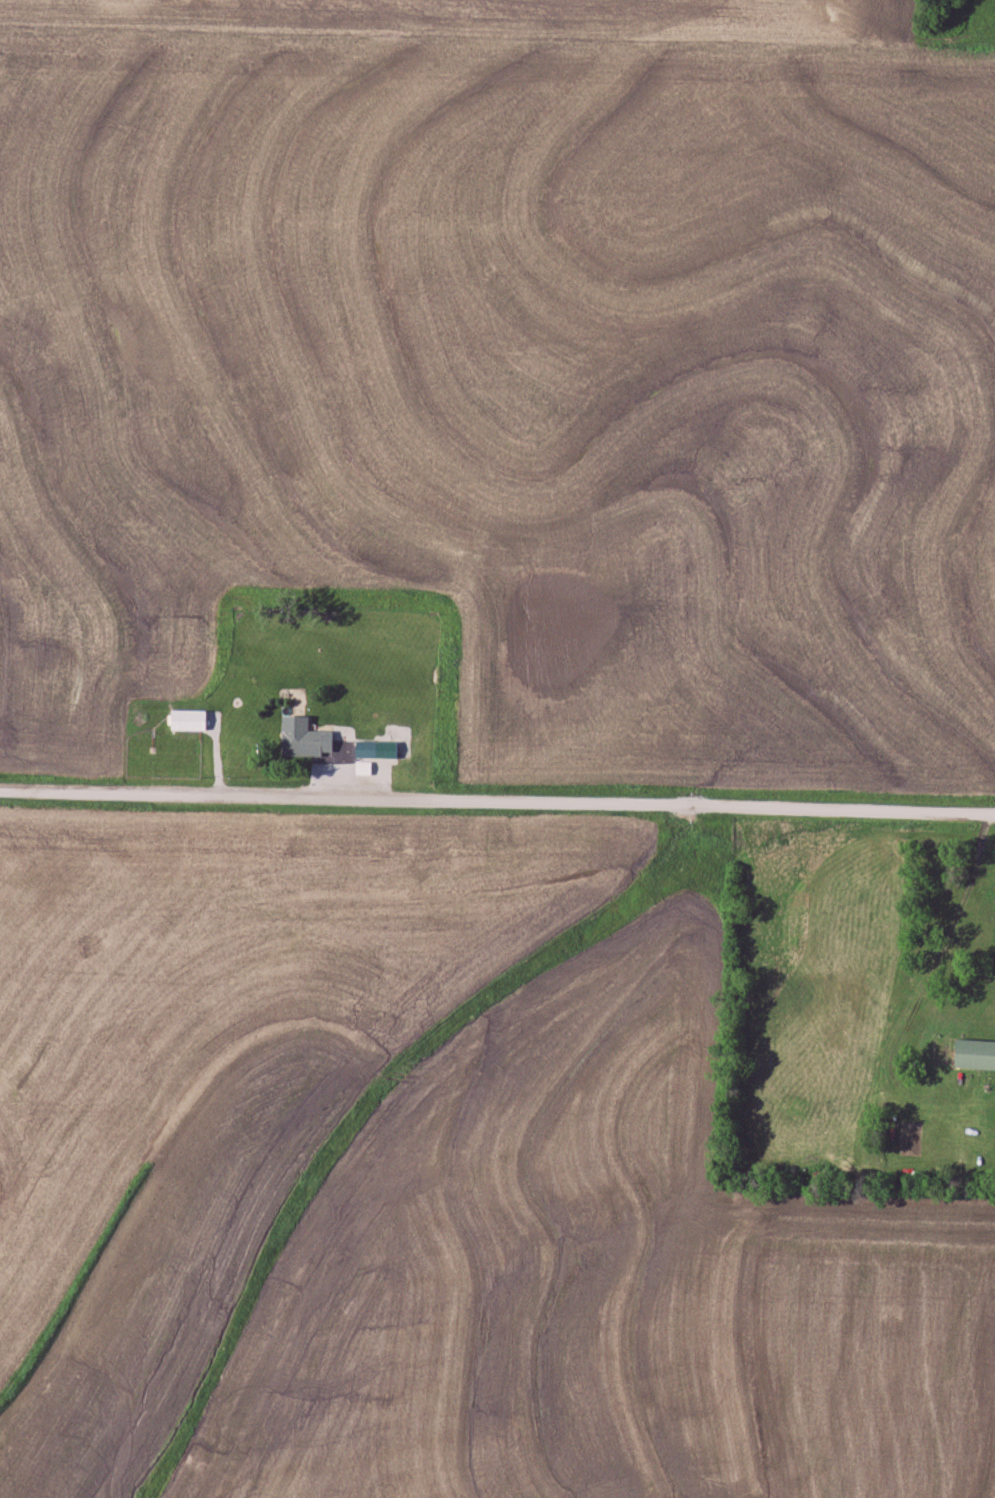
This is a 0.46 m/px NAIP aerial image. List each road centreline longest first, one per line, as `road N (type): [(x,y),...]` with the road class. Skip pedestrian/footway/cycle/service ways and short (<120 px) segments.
road 1 (residential): [(0,793),(994,814)]

